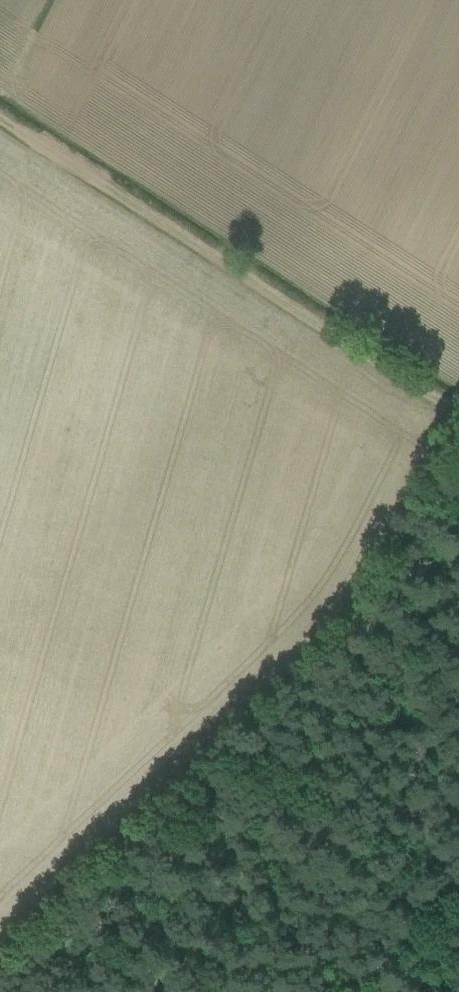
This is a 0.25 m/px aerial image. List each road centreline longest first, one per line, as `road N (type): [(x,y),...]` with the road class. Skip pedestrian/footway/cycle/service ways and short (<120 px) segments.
road 1 (track): [(0,99),(458,387)]

